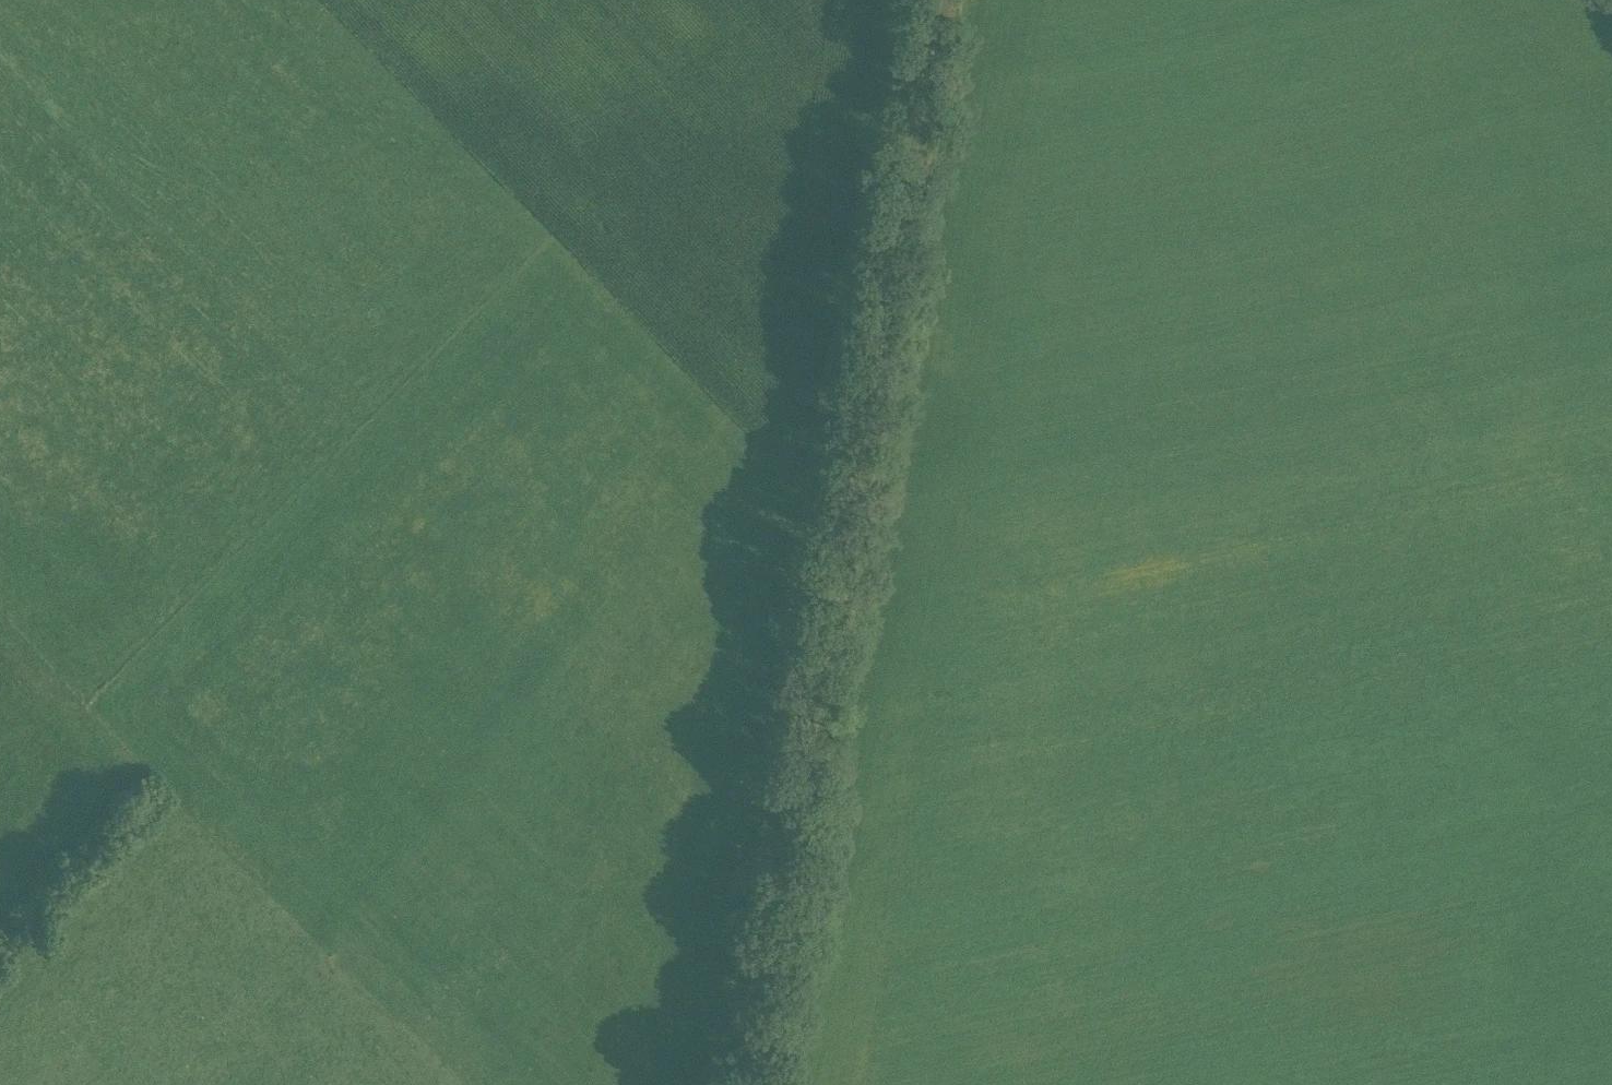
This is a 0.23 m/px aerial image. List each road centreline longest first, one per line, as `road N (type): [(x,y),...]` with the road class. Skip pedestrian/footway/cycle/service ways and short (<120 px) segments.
road 1 (track): [(752,1084),(934,0)]

